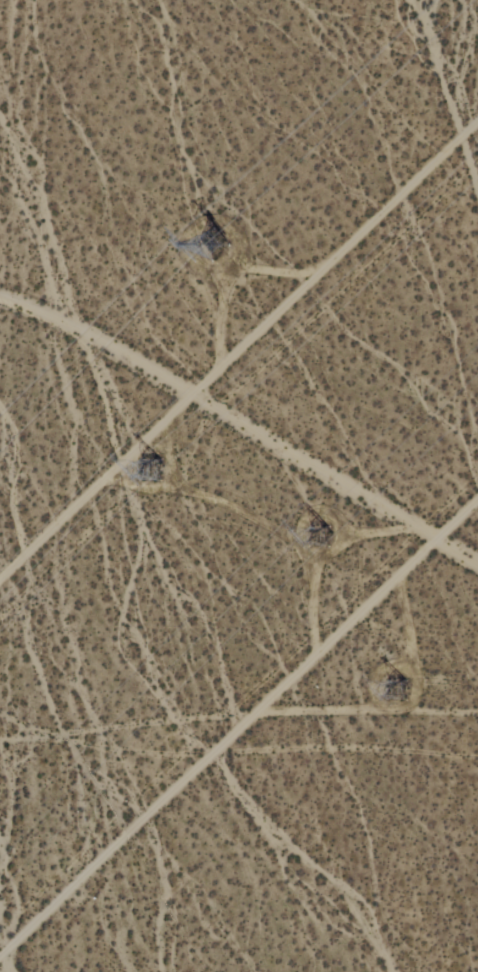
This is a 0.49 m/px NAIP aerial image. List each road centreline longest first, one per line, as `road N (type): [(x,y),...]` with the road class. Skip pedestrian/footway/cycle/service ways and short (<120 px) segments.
road 1 (track): [(477,121),(0,580)]
road 2 (track): [(0,960),(477,504)]
road 3 (track): [(477,562),(35,304),(0,294)]
road 4 (track): [(319,656),(296,547),(239,509),(106,478)]

